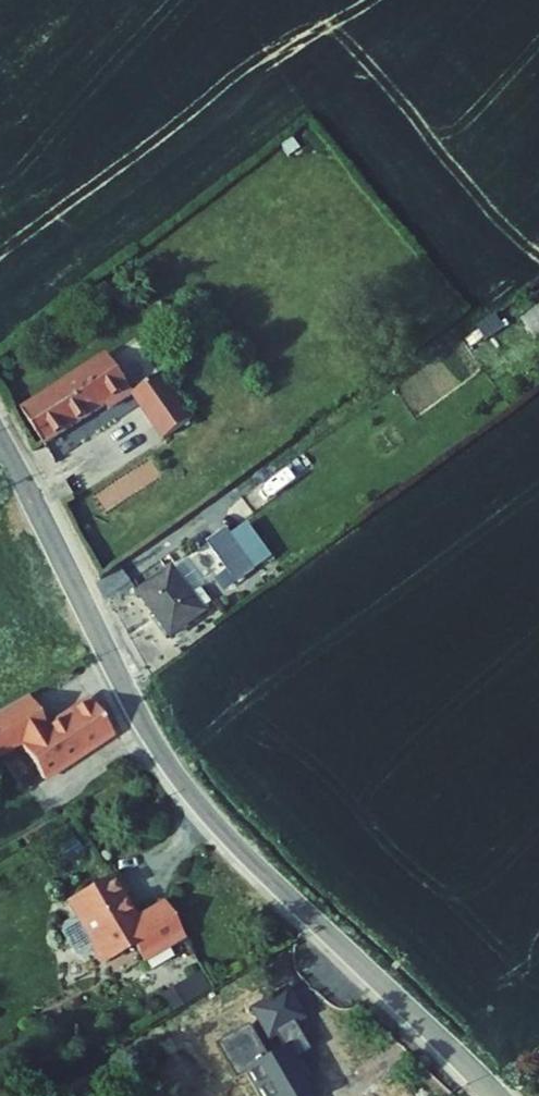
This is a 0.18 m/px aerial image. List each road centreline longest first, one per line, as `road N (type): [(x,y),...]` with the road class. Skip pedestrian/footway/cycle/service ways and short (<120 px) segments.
road 1 (unclassified): [(0,435),(142,721),(185,789),(247,859),(498,1095)]

